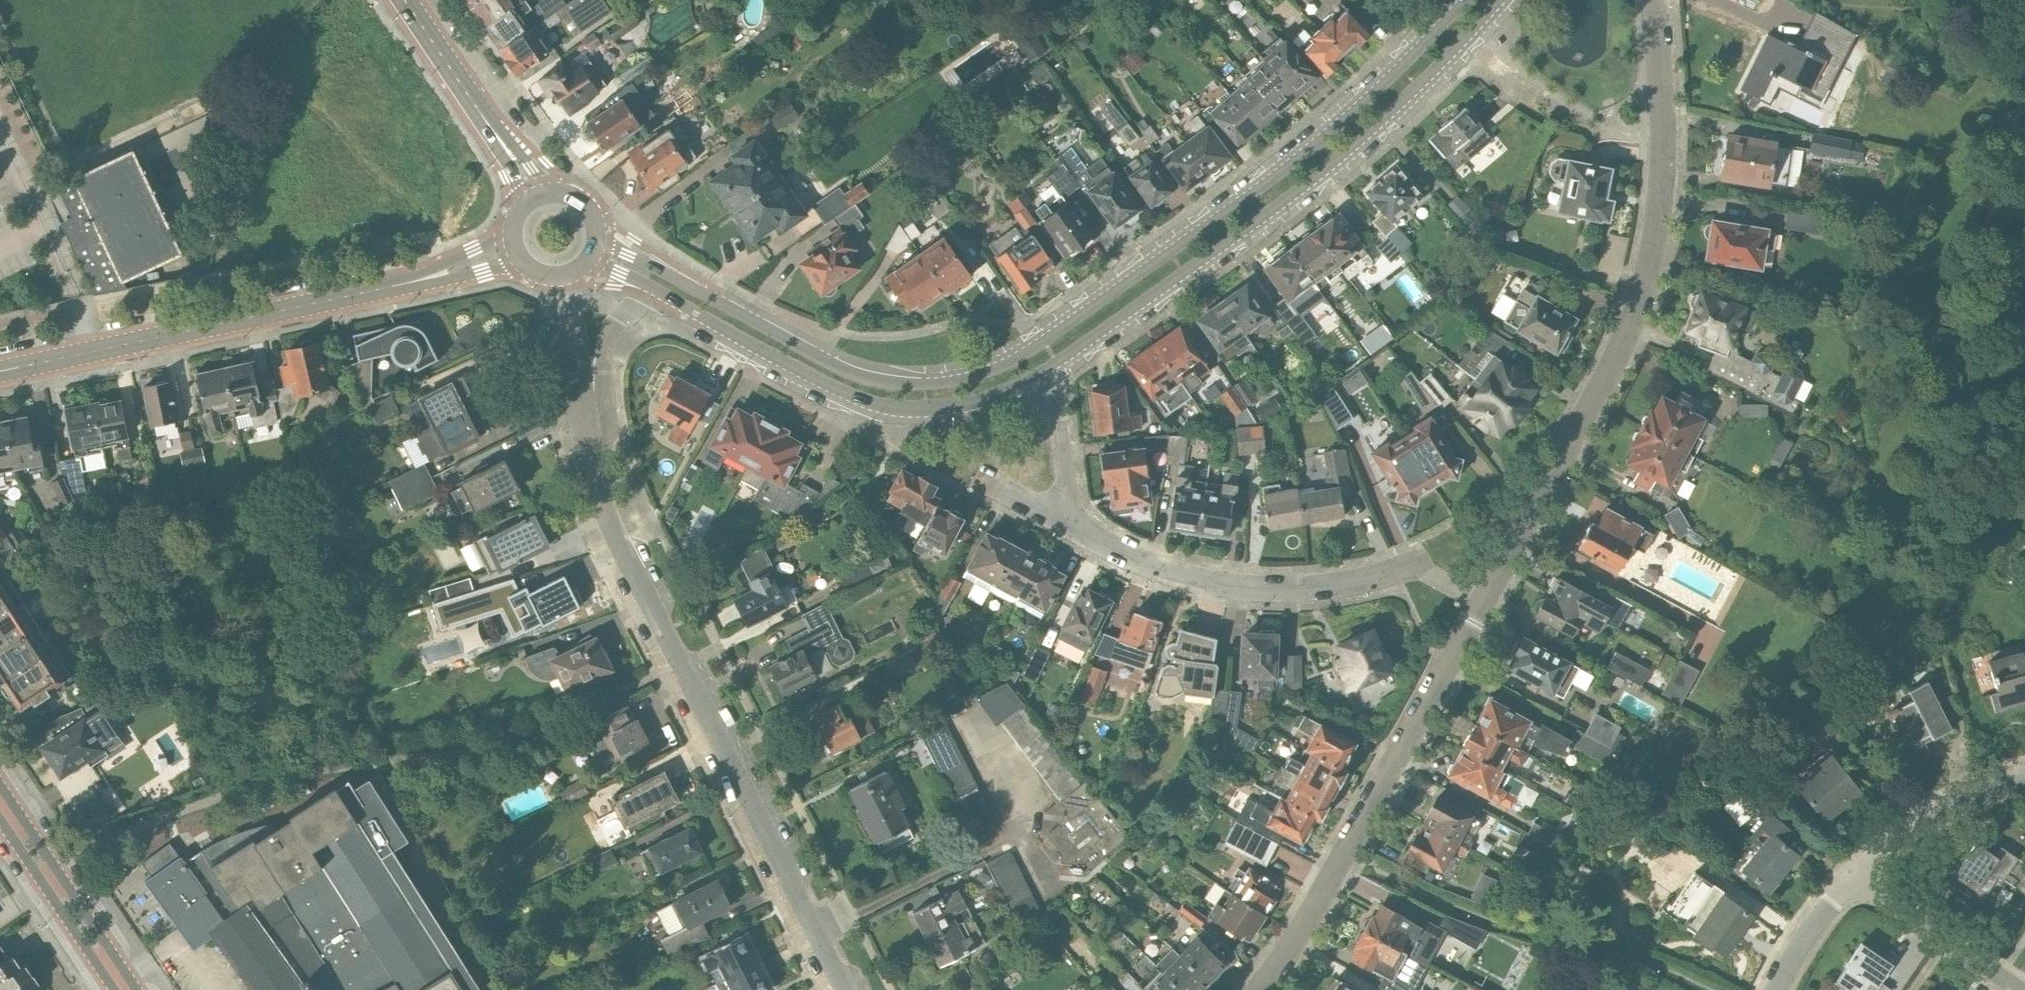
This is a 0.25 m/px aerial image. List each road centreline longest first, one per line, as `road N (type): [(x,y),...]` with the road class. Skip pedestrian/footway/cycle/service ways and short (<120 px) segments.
road 1 (tertiary): [(1456,0),(1328,132),(1050,336),(974,376),(900,384),(852,373),(598,243)]
road 2 (unclassified): [(1482,604),(1633,320),(1652,264),(1662,189),(1656,0)]
road 3 (residential): [(844,989),(608,517),(586,406)]
road 4 (tertiary): [(1036,375),(1366,140),(1461,46)]
road 5 (residential): [(1262,989),(1346,856),(1482,604)]
road 6 (residential): [(1482,604),(1409,565),(1299,592),(1222,588),(1148,566),(1074,526)]
road 7 (tertiary): [(662,295),(833,388),(886,408),(956,408),(1036,375)]
road 8 (tertiary): [(103,351),(395,286)]
road 9 (tertiary): [(123,989),(0,808)]
road 10 (residential): [(2024,775),(1937,809),(1854,879)]
road 11 (residential): [(2020,989),(1854,879)]
road 12 (residential): [(1074,526),(1060,421),(1036,375)]
road 13 (residential): [(586,406),(613,331),(662,295)]
road 14 (tertiary): [(482,114),(404,0)]
road 15 (residential): [(1854,879),(1812,927),(1776,989)]
road 16 (residential): [(586,406),(568,276)]
road 17 (tertiary): [(395,286),(521,262)]
road 18 (tertiary): [(511,236),(395,286)]

